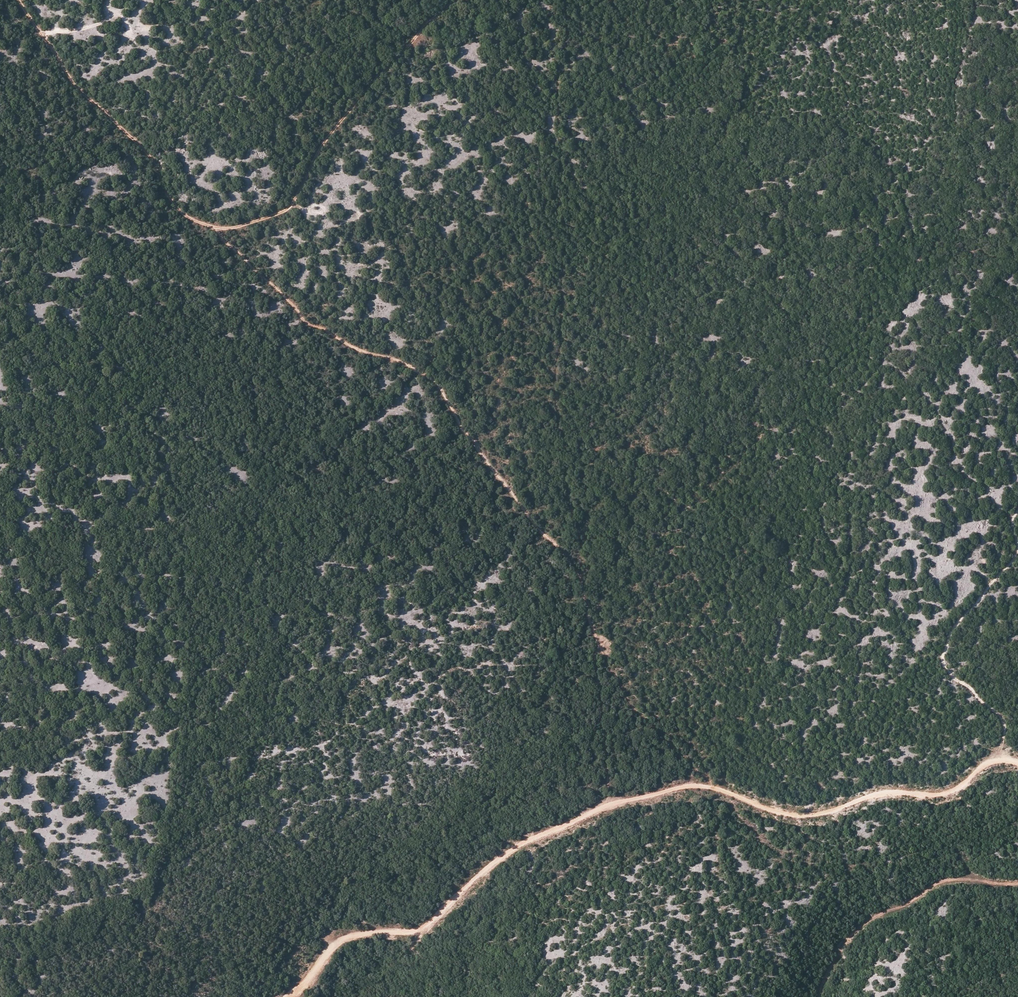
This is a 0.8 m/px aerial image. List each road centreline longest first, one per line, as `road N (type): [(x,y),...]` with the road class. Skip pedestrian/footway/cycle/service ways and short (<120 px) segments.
road 1 (track): [(1017,762),(987,762),(949,794),(880,793),(808,818),(691,787),(609,805)]
road 2 (track): [(609,805),(490,865),(421,930),(340,940),(292,996)]
road 3 (track): [(217,229),(290,207),(351,109),(458,0)]
road 4 (track): [(18,0),(72,84),(153,159),(178,209),(217,229)]
road 5 (track): [(822,996),(848,939),(874,916),(944,882),(1017,885)]

